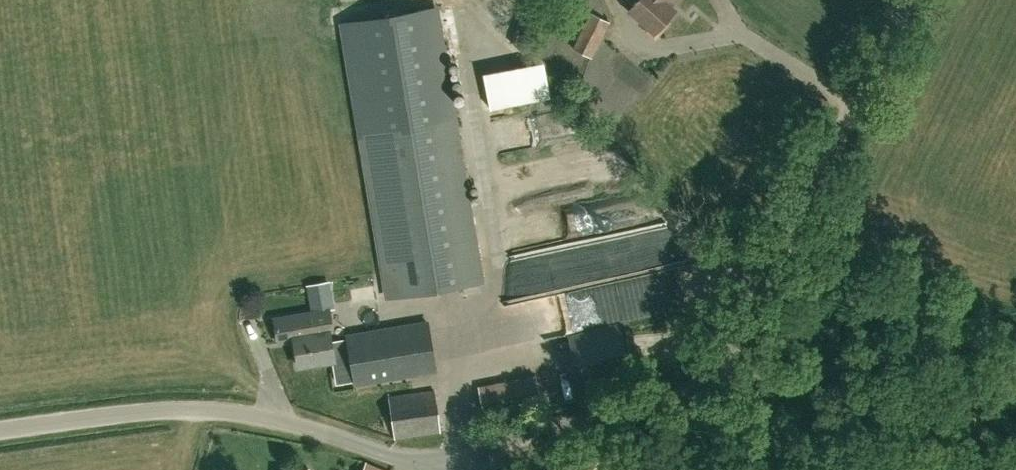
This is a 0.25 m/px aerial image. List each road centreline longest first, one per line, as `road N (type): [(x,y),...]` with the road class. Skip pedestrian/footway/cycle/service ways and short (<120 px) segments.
road 1 (unclassified): [(667,406),(721,361),(752,314),(908,0)]
road 2 (unclassified): [(436,469),(229,414),(163,411),(0,430)]
road 3 (unclassified): [(667,406),(1015,336)]
road 4 (unclassified): [(462,469),(491,449),(667,406)]

